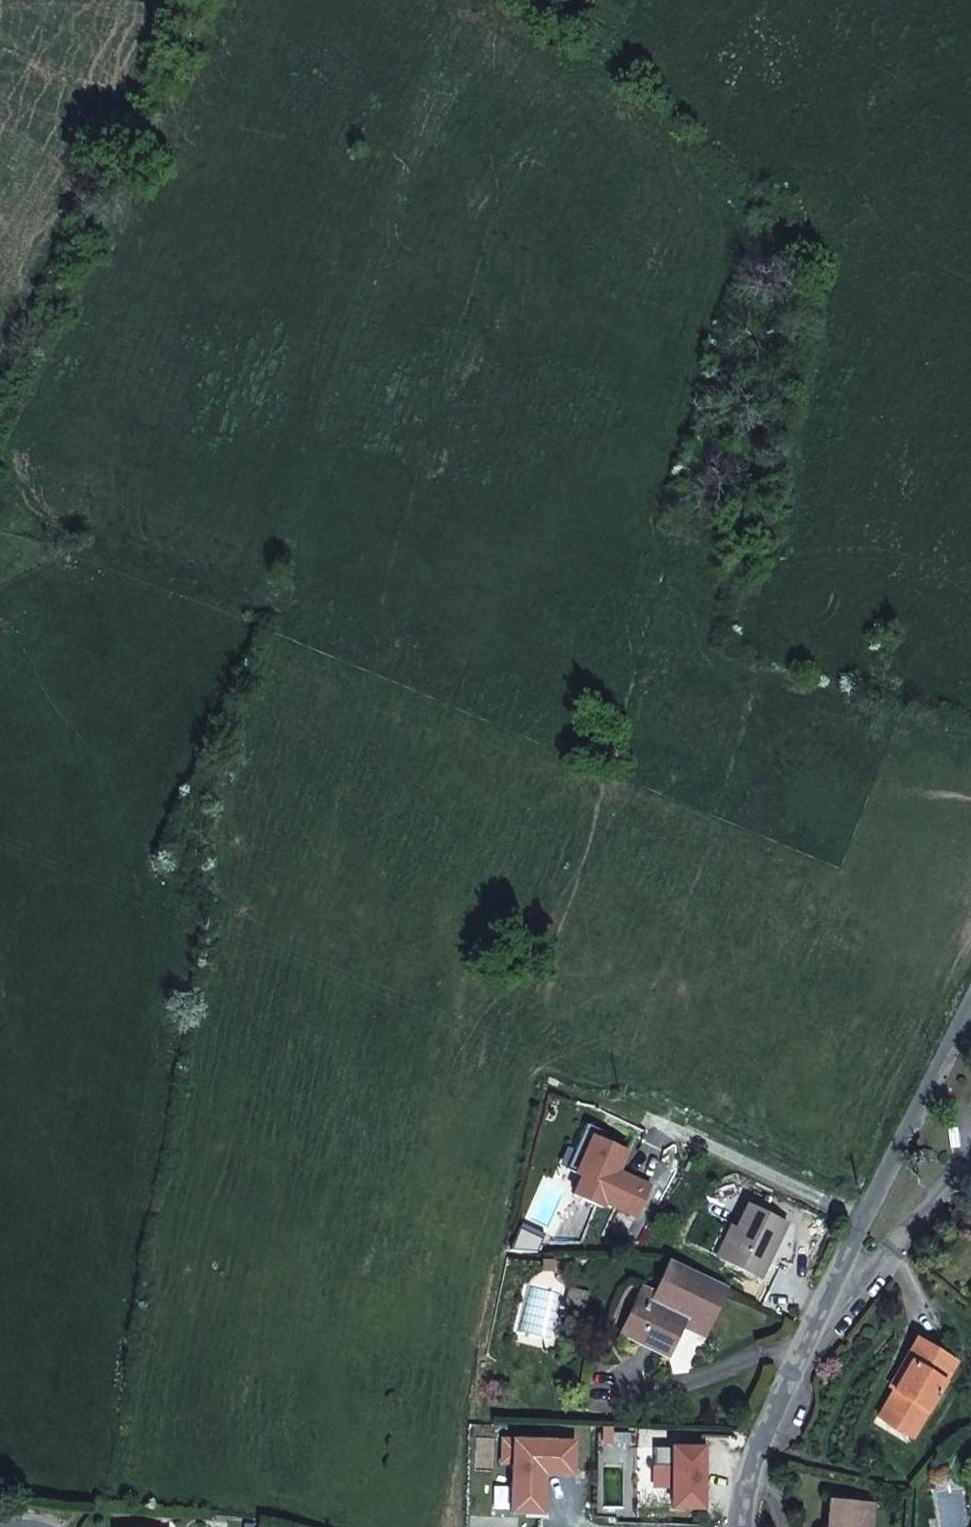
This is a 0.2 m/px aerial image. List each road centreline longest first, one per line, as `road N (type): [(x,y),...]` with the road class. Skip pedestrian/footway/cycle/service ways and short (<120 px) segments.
road 1 (unclassified): [(741,1526),(752,1455),(970,1000)]

